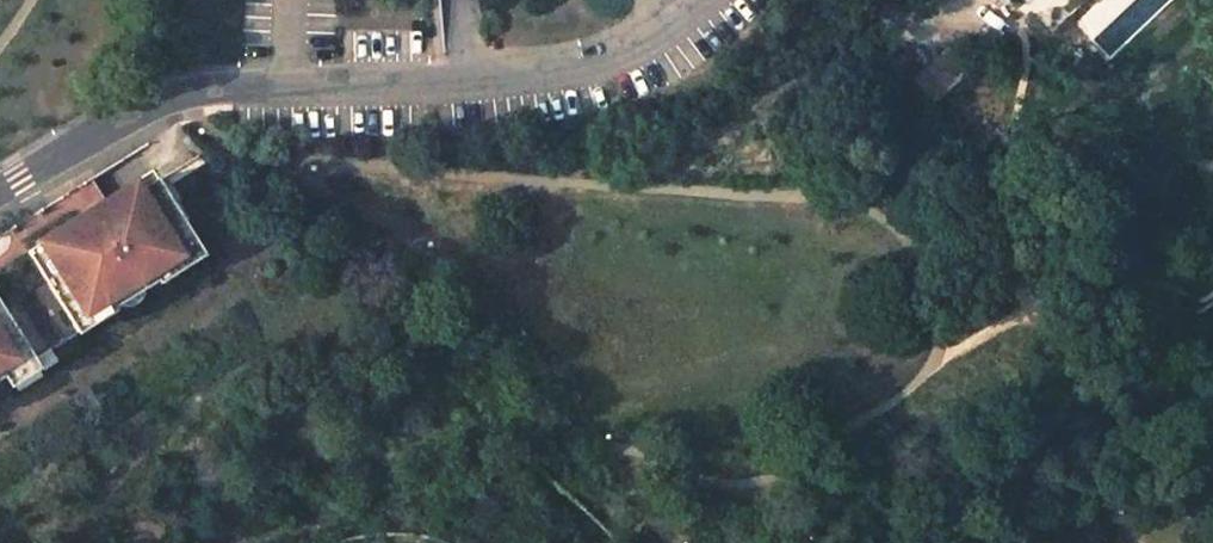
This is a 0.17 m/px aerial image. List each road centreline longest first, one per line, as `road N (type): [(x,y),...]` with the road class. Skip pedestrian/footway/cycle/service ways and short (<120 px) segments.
road 1 (unclassified): [(0,189),(176,95),(572,70),(636,50),(706,0)]

